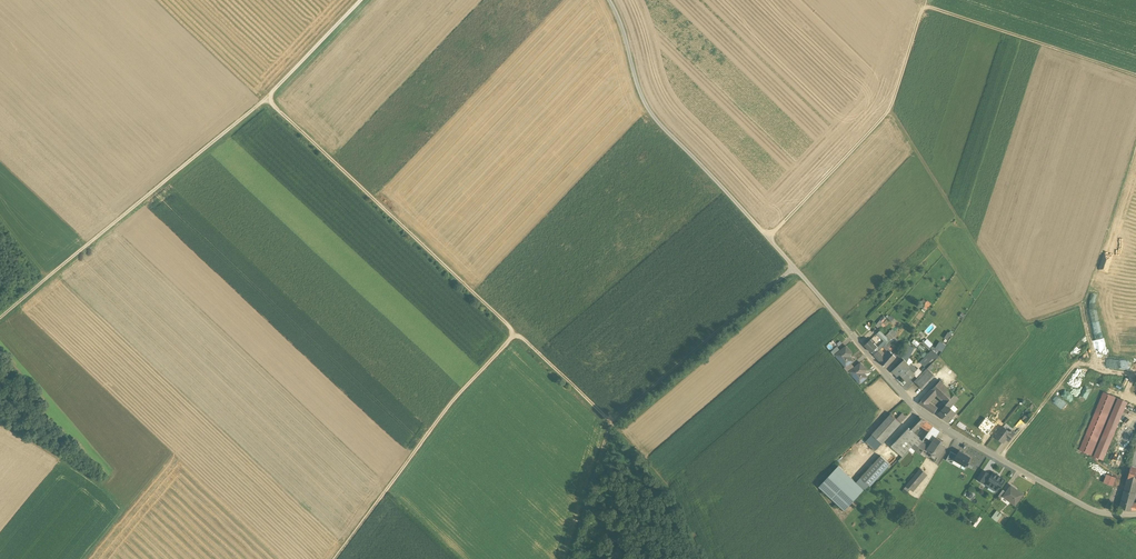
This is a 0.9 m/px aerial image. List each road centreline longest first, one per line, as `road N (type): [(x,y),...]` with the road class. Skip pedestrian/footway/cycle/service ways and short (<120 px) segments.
road 1 (track): [(266,98),(614,424)]
road 2 (unclassified): [(846,328),(657,121),(609,0)]
road 3 (residential): [(1135,514),(1081,506),(931,419),(846,328)]
road 4 (track): [(266,98),(0,317)]
road 5 (track): [(1135,141),(1082,305),(1025,324),(977,248)]
road 6 (track): [(768,238),(890,111),(924,6)]
road 7 (track): [(339,558),(509,337)]
road 8 (track): [(614,424),(794,267)]
road 9 (track): [(1135,75),(924,6)]
road 10 (track): [(0,425),(77,468),(123,508),(82,558)]
road 11 (track): [(890,111),(977,248)]
road 12 (track): [(614,424),(677,502),(701,558)]
road 13 (track): [(575,558),(614,424)]
road 14 (track): [(266,98),(360,0)]
road 15 (track): [(1082,305),(1089,346),(1032,417)]

